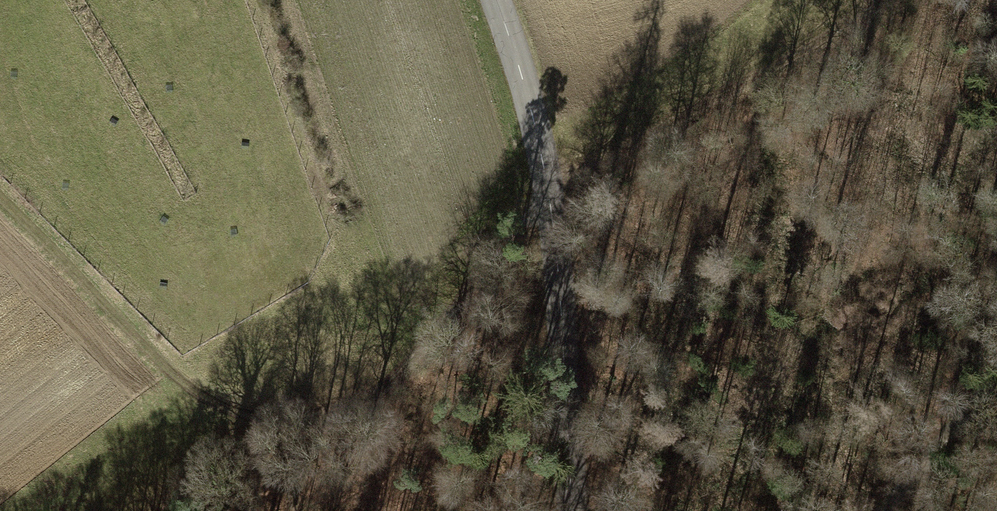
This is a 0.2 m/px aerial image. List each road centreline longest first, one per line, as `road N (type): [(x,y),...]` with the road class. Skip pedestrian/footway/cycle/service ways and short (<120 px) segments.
road 1 (unclassified): [(573,510),(549,193),(495,0)]
road 2 (track): [(339,416),(282,423),(200,399),(0,198)]
road 3 (track): [(549,193),(387,392),(339,416)]
road 4 (track): [(996,372),(881,510)]

